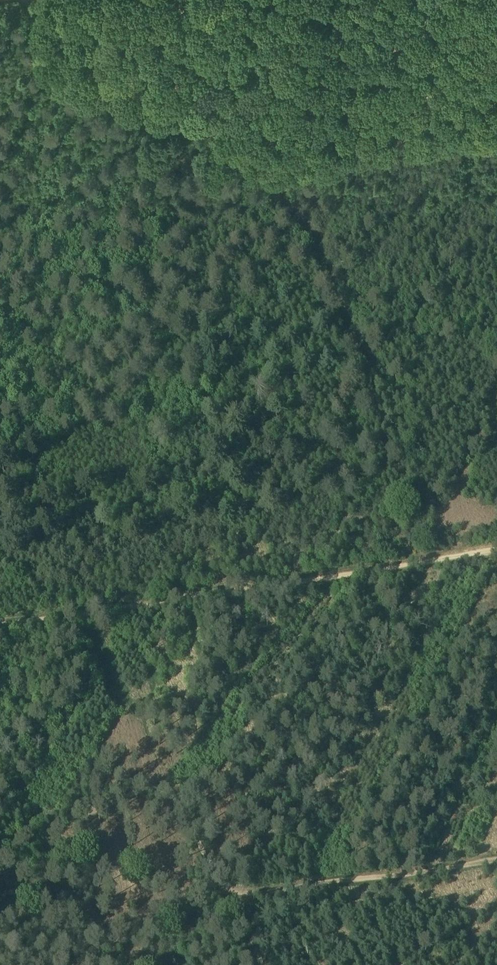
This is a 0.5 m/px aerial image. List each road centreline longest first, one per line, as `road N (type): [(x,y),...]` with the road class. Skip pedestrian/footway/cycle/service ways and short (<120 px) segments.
road 1 (track): [(0,626),(420,562)]

